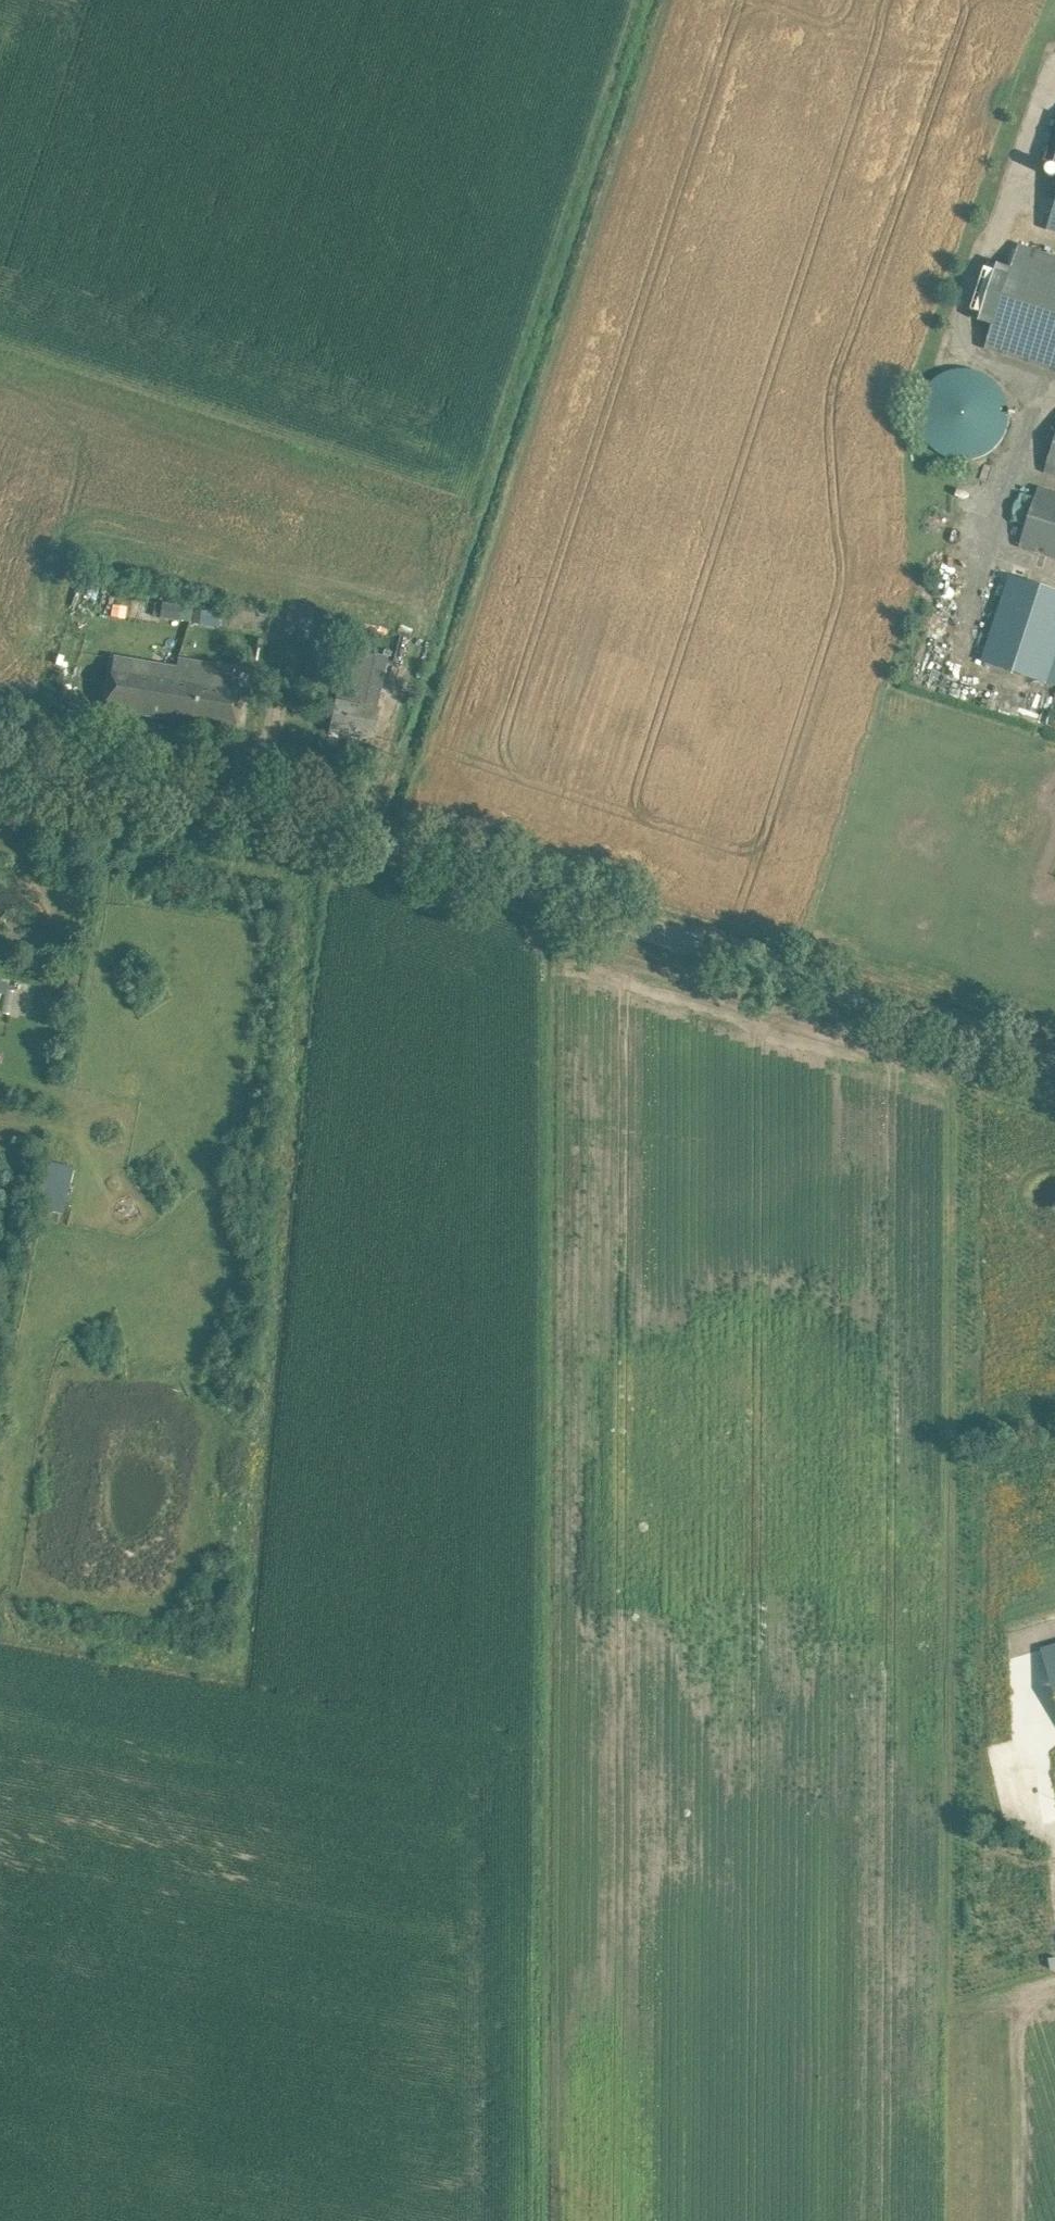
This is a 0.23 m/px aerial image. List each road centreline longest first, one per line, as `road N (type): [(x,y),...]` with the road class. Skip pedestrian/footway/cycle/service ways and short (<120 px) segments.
road 1 (unclassified): [(1054,1067),(379,839),(0,772)]

